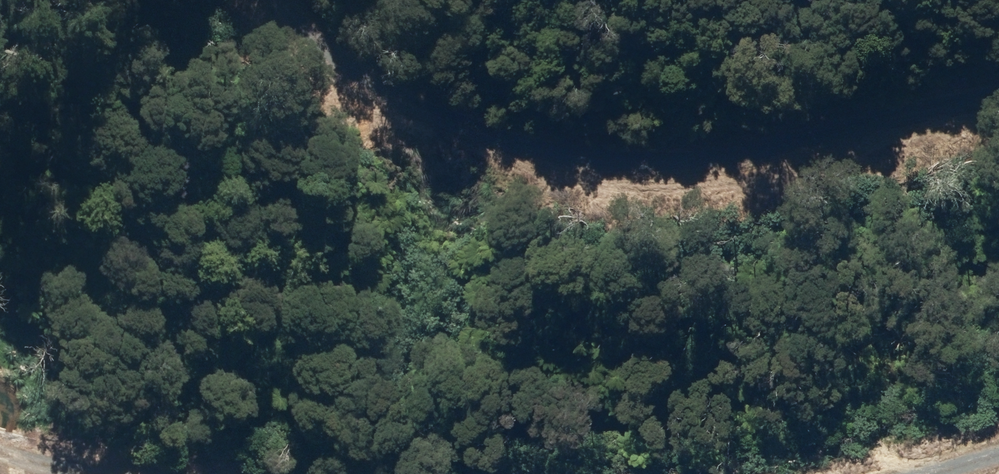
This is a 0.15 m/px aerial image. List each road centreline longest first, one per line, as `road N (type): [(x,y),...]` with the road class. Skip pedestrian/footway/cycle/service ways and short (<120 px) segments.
road 1 (track): [(998,113),(710,182),(491,169),(421,151),(334,105),(285,52),(261,0)]

